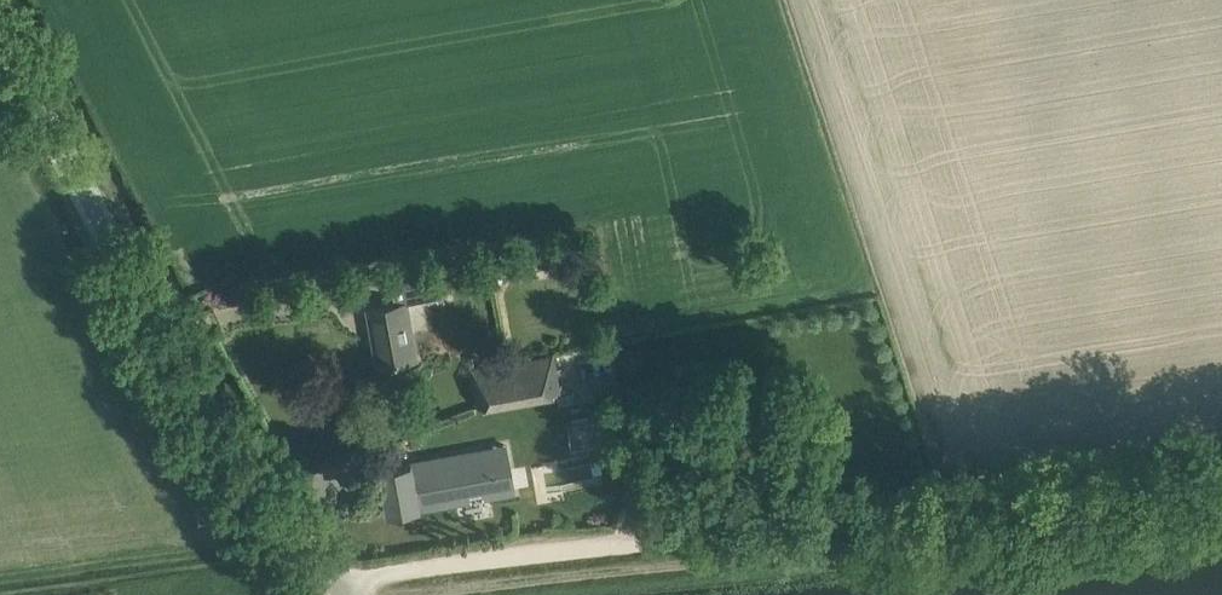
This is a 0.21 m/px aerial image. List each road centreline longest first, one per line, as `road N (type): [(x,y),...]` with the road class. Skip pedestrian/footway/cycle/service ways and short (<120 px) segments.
road 1 (track): [(1221,471),(361,575),(339,592)]
road 2 (unclassified): [(341,594),(113,270),(0,48)]

